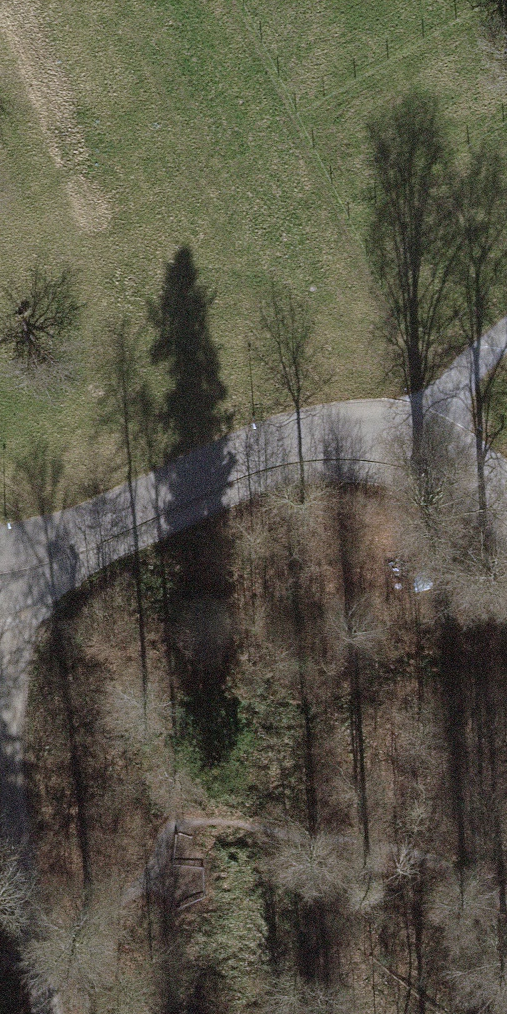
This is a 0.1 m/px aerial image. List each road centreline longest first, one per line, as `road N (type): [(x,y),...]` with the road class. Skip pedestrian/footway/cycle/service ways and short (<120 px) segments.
road 1 (residential): [(506,504),(443,447),(406,431),(362,425),(264,444),(66,530),(0,550)]
road 2 (track): [(14,548),(4,755),(53,1013)]
road 3 (track): [(506,330),(406,431)]

